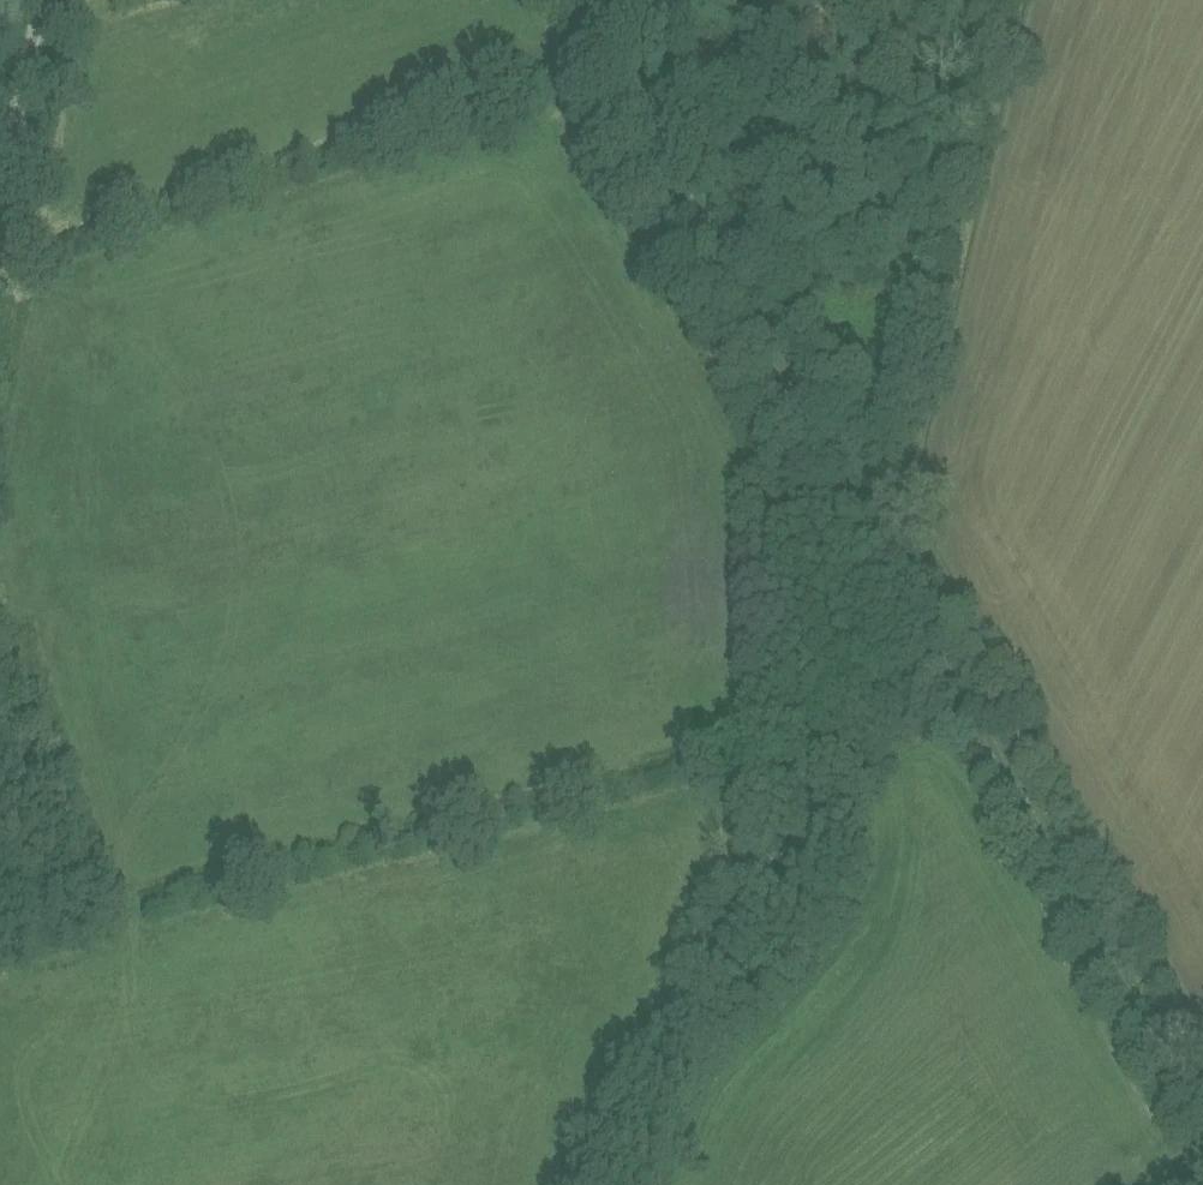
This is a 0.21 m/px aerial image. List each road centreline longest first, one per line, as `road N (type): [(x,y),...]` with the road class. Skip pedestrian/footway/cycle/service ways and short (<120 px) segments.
road 1 (track): [(588,0),(1202,1106)]
road 2 (track): [(42,0),(0,184)]

